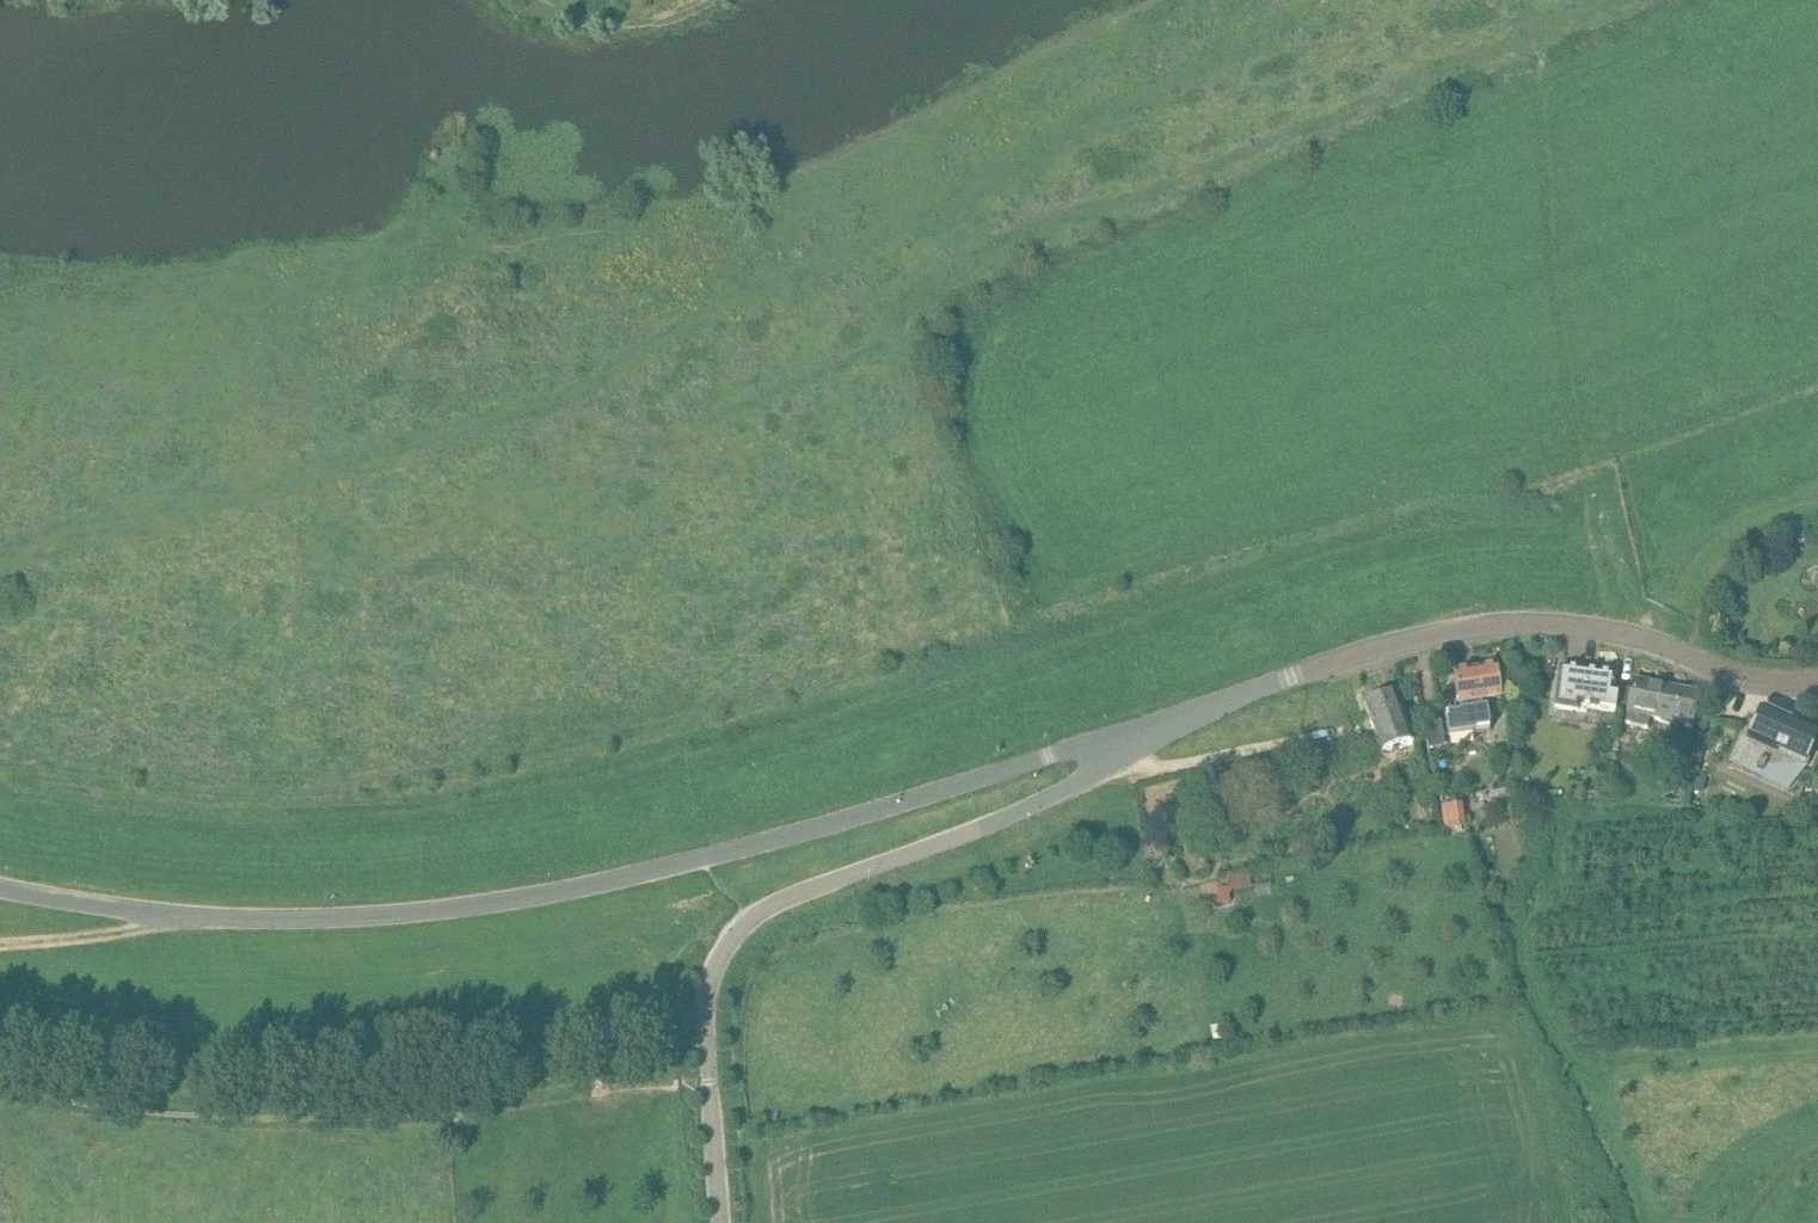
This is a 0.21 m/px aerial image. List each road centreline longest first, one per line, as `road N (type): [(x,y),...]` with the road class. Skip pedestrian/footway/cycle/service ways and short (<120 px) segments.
road 1 (unclassified): [(1154,734),(1083,746),(714,858),(566,894),(314,919),(179,914),(0,888)]
road 2 (unclassified): [(725,1222),(709,1004),(710,974),(731,937),(982,827),(1154,734)]
road 3 (unclassified): [(1817,683),(1779,686),(1735,676),(1611,629),(1544,620),(1484,623),(1294,675),(1154,734)]
road 4 (track): [(179,914),(142,937),(0,948)]

